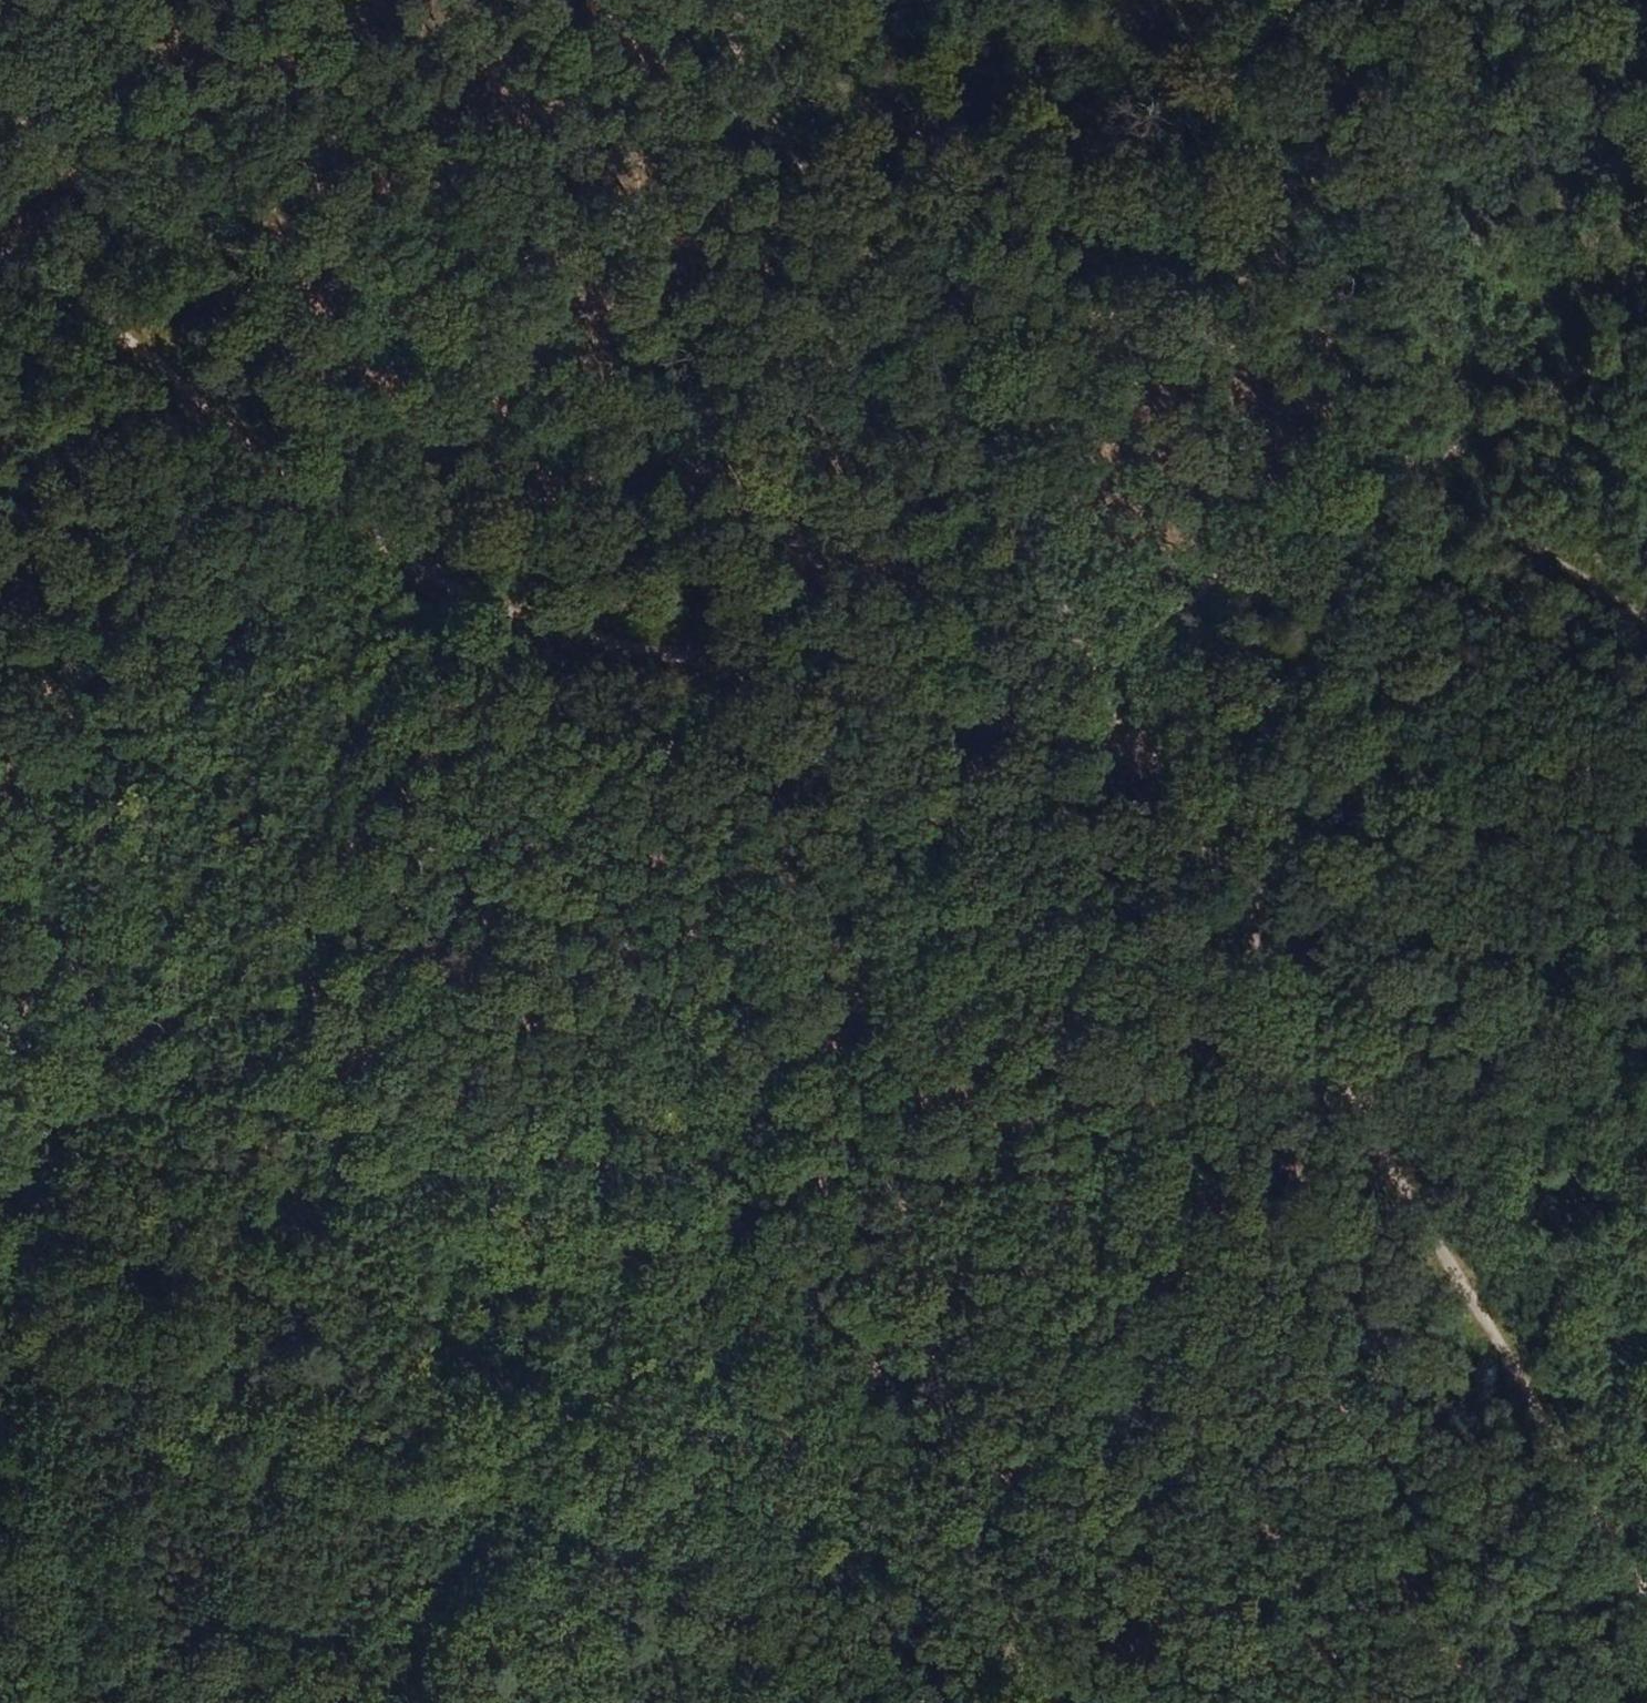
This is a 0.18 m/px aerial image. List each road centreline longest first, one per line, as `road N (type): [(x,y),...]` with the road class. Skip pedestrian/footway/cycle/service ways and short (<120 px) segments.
road 1 (track): [(0,292),(486,618),(733,671),(1134,734)]
road 2 (track): [(1134,734),(1646,1604)]
road 3 (track): [(1134,734),(708,0)]

